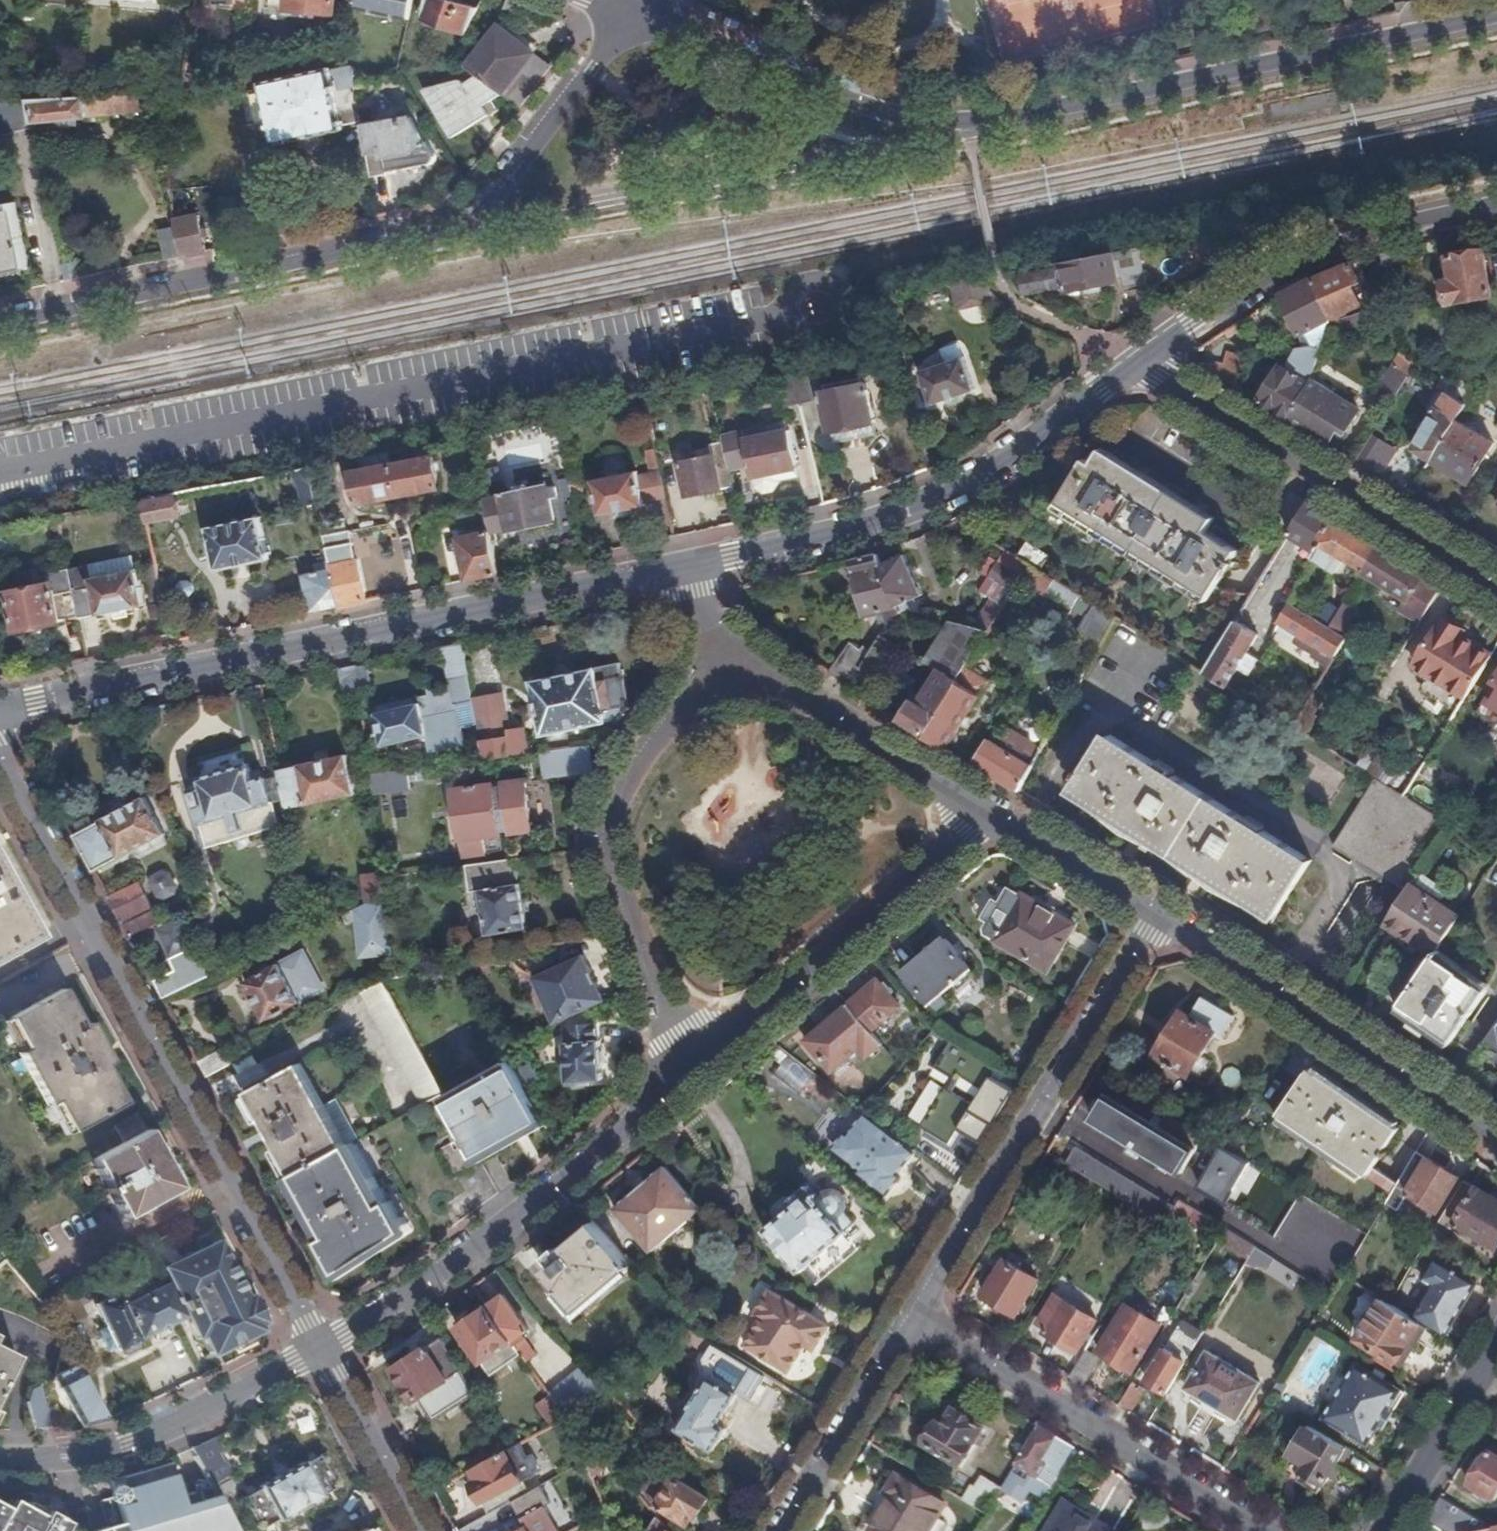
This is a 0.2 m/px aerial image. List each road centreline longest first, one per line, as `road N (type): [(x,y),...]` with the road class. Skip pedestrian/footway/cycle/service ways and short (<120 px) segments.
road 1 (residential): [(647,14),(861,99),(944,117),(1062,105),(1496,14)]
road 2 (residential): [(0,321),(465,228),(592,69),(647,14)]
road 3 (residential): [(691,565),(0,712)]
road 4 (residential): [(321,1353),(0,750)]
road 5 (residential): [(1137,366),(971,482),(886,518),(691,565)]
road 6 (residential): [(321,1353),(469,1254),(700,1058)]
road 7 (residential): [(915,1319),(1161,918)]
road 8 (residential): [(740,658),(628,783),(616,826),(617,871),(676,1034),(700,1058)]
road 9 (residential): [(1137,366),(1496,589)]
road 10 (residential): [(915,1319),(1267,1530)]
road 11 (residential): [(1496,205),(1353,235),(1295,260),(1208,308),(1137,366)]
road 12 (residential): [(1161,918),(1496,1136)]
road 13 (residential): [(700,1058),(993,815)]
road 14 (residential): [(0,1462),(104,1455),(321,1353)]
road 15 (residential): [(740,658),(993,815)]
road 16 (residential): [(785,1530),(915,1319)]
road 17 (tertiary): [(1496,1357),(1390,1530)]
road 18 (residential): [(420,1530),(321,1353)]
road 19 (residential): [(993,815),(1161,918)]

